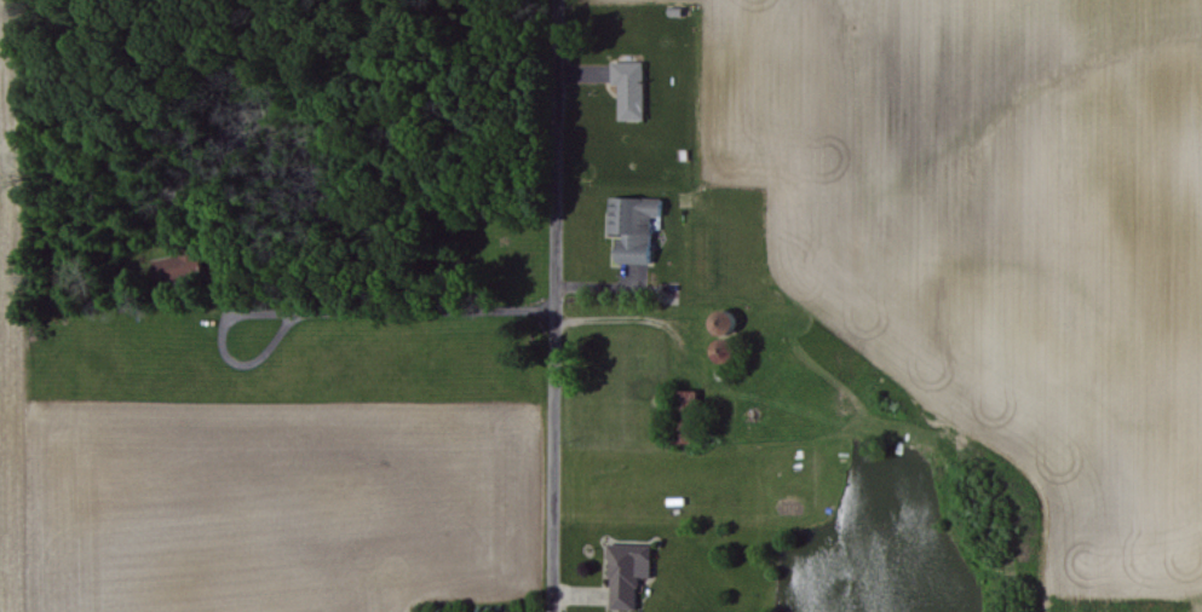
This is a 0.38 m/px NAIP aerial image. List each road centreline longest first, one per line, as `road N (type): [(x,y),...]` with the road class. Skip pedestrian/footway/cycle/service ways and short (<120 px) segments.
road 1 (residential): [(546,611),(547,0)]

